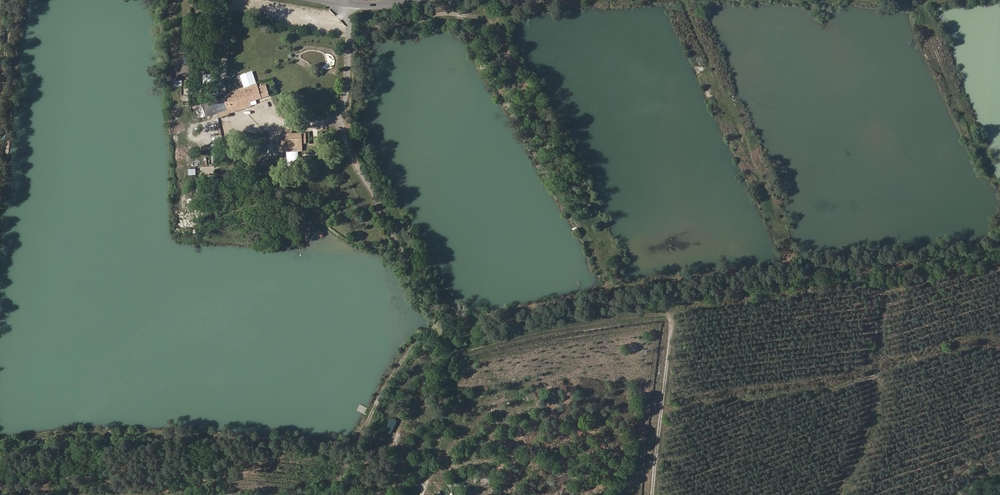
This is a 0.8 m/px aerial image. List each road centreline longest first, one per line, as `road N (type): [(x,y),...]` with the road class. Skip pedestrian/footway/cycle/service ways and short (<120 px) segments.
road 1 (track): [(652,494),(674,313),(458,348)]
road 2 (track): [(356,8),(344,115),(363,187),(442,327)]

